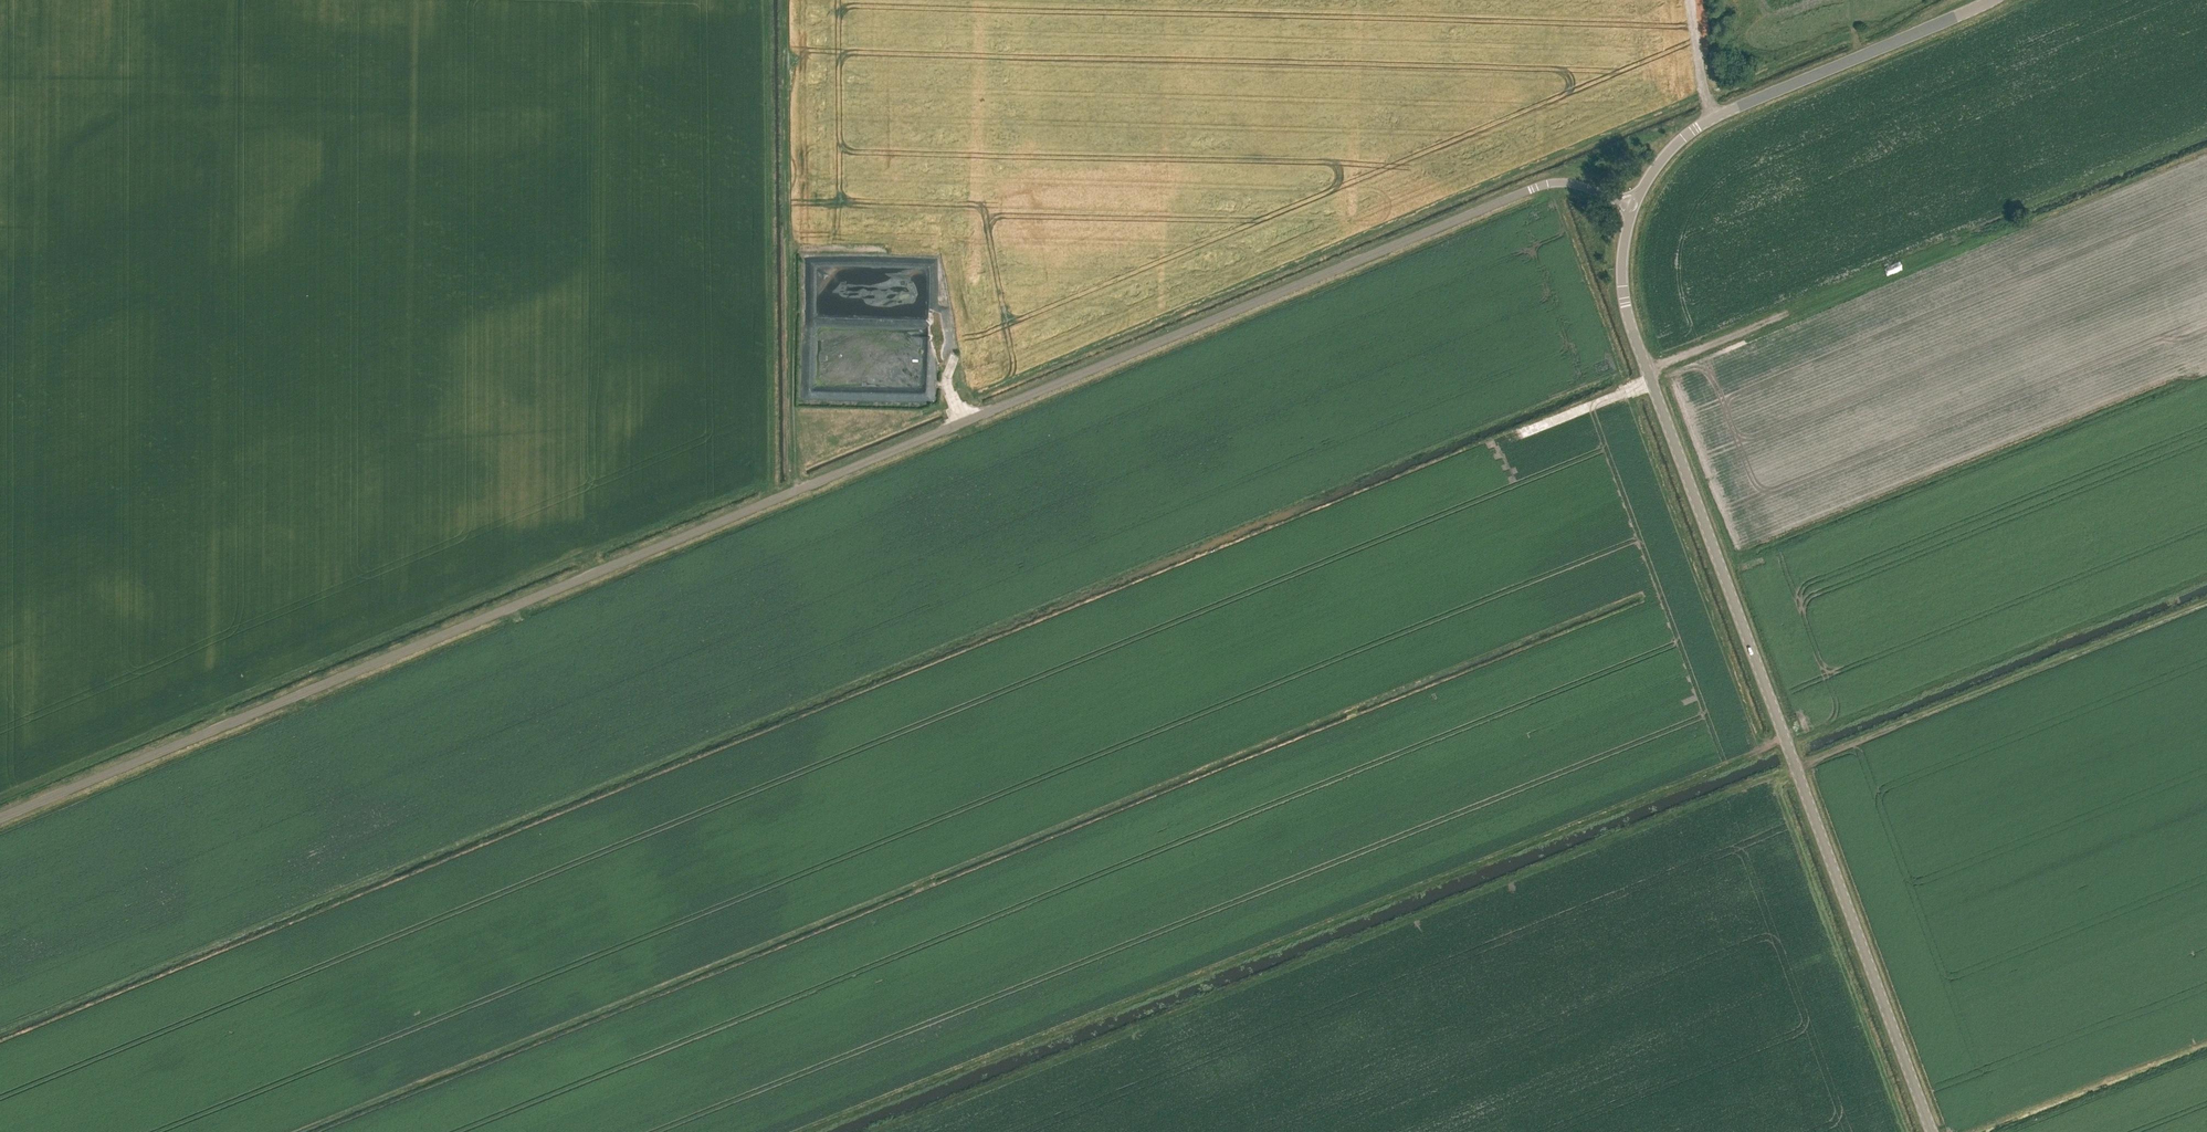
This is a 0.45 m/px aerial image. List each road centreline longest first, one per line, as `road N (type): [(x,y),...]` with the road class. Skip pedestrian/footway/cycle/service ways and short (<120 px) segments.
road 1 (unclassified): [(0,818),(1528,190),(1579,186),(1632,208)]
road 2 (unclassified): [(1932,1131),(1625,310),(1621,265),(1632,208)]
road 3 (unclassified): [(1632,208),(1670,149),(1711,118),(1992,0)]

